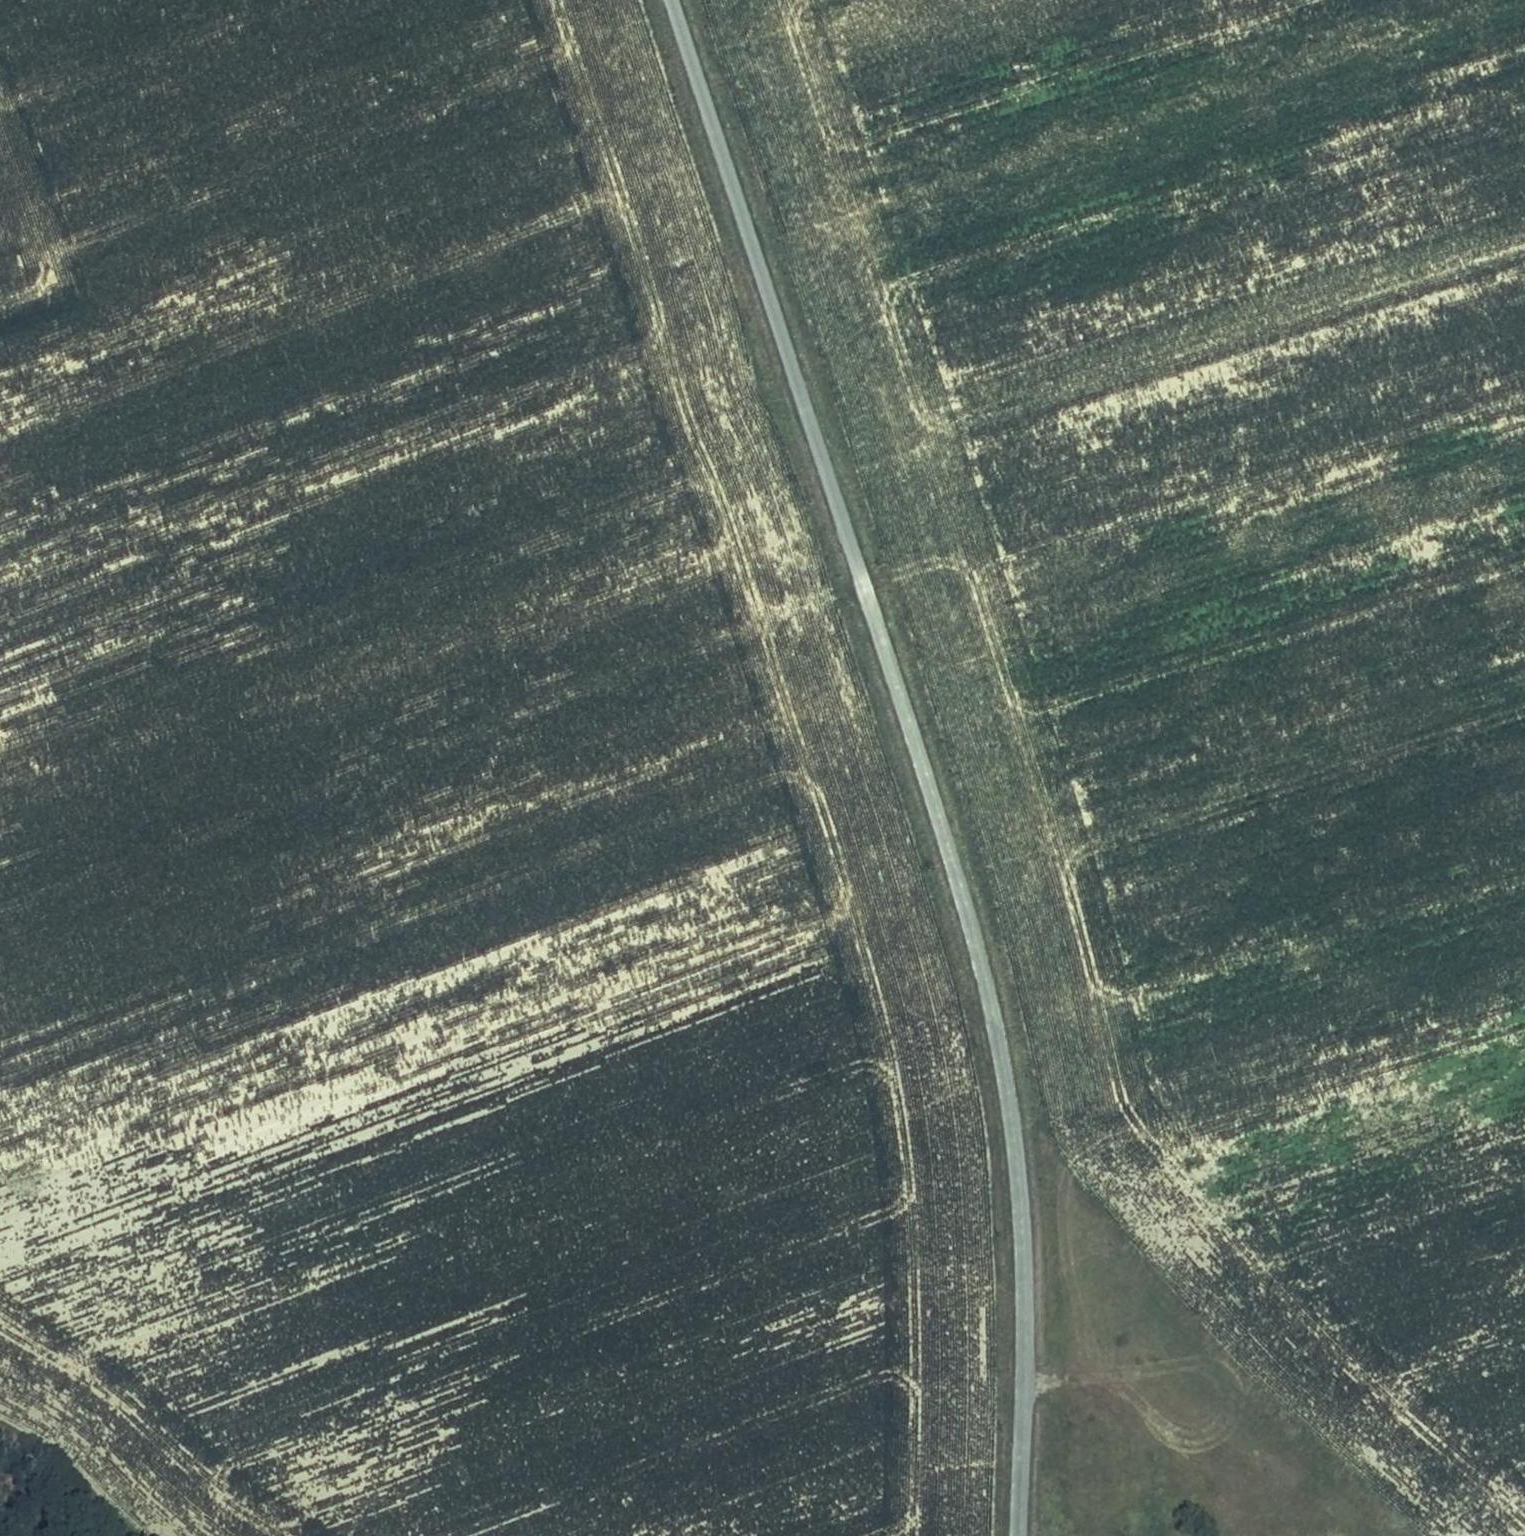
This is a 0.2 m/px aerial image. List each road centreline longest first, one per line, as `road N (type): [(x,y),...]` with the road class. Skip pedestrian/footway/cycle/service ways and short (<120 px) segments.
road 1 (residential): [(1019,1535),(1026,1455),(1021,1197),(991,997),(673,0)]

